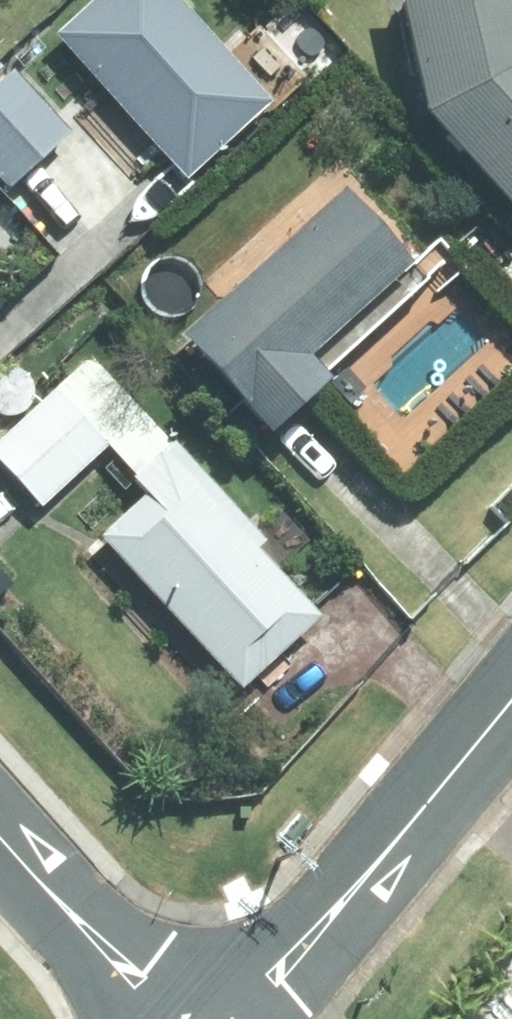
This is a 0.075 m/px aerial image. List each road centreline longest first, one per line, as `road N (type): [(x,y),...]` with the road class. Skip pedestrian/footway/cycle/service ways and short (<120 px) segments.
road 1 (residential): [(511,701),(243,1015)]
road 2 (tertiary): [(175,1013),(0,825)]

